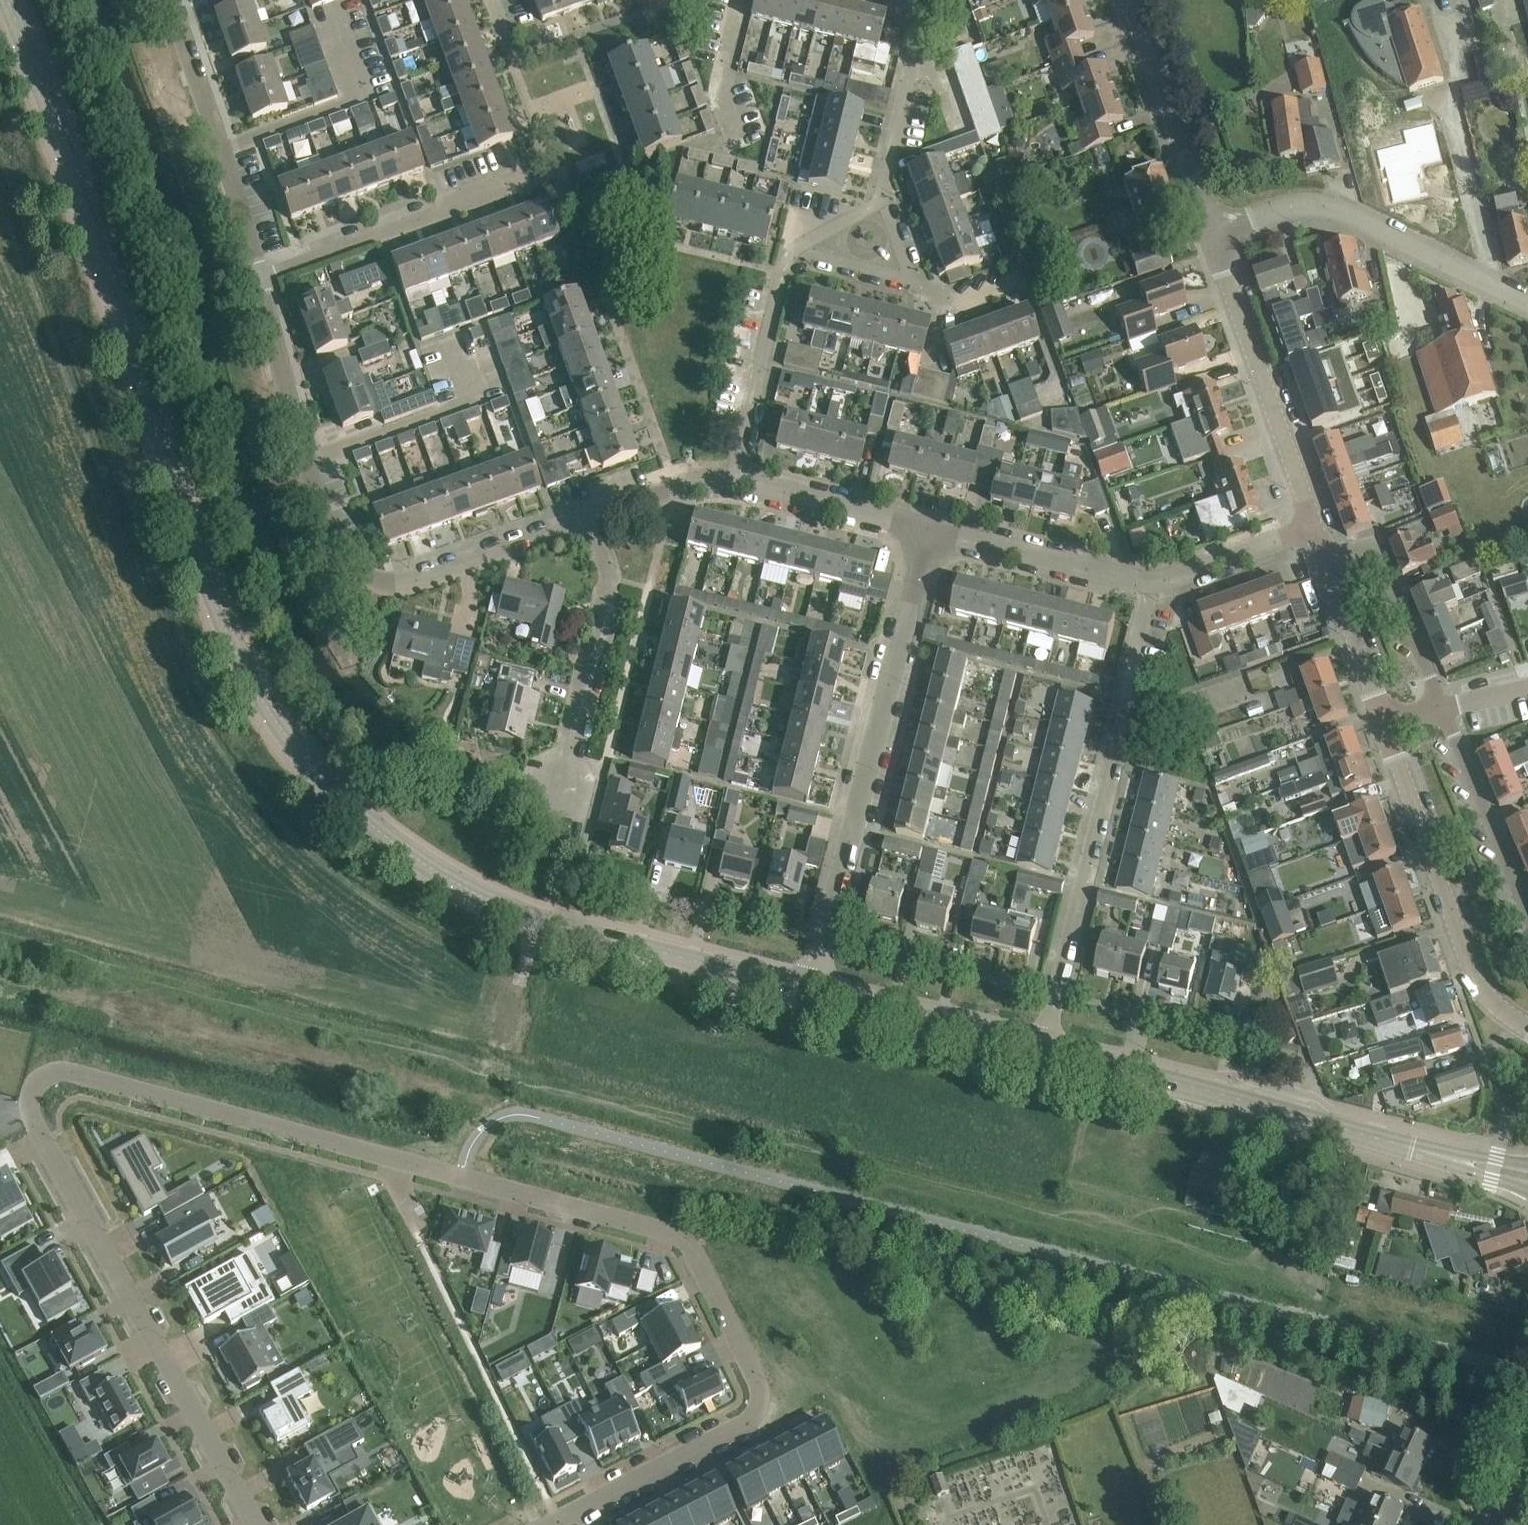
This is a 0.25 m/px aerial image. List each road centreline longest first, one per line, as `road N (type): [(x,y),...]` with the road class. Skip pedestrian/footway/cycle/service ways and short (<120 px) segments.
road 1 (residential): [(553,1524),(746,1425),(760,1403),(758,1378),(685,1241),(80,1075),(45,1079),(32,1094),(32,1116),(257,1524)]
road 2 (tertiary): [(811,990),(534,920),(482,897),(356,811),(294,745),(229,636),(7,0)]
road 3 (tertiary): [(1527,1179),(1040,1048)]
road 4 (residential): [(1040,1048),(1156,584)]
road 5 (residential): [(811,990),(930,532)]
road 6 (residential): [(1527,1026),(1485,994),(1474,974),(1384,722)]
road 7 (residential): [(1527,305),(1320,205),(1211,232)]
road 8 (residential): [(374,580),(342,560),(331,538),(259,277)]
road 9 (residential): [(1315,526),(1211,232)]
road 10 (residential): [(259,277),(170,0)]
road 11 (residential): [(259,277),(529,183)]
road 12 (residential): [(559,793),(610,579),(592,516)]
road 13 (residential): [(1211,232),(1128,0)]
road 14 (residential): [(732,481),(794,250)]
road 15 (tertiary): [(1040,1048),(811,990)]
road 16 (residential): [(930,532),(1156,584)]
road 17 (residential): [(374,580),(414,581),(592,516)]
road 18 (residential): [(1527,914),(1443,708)]
road 19 (residential): [(1443,708),(1373,550),(1329,560)]
road 20 (residential): [(732,481),(930,532)]
road 21 (residential): [(882,196),(922,26),(915,0)]
road 22 (residential): [(1384,722),(1329,560)]
road 23 (residential): [(1156,584),(1315,526)]
road 24 (residential): [(592,516),(674,485),(732,481)]
road 25 (residential): [(734,130),(720,91),(743,0)]
road 26 (residential): [(794,250),(913,279)]

